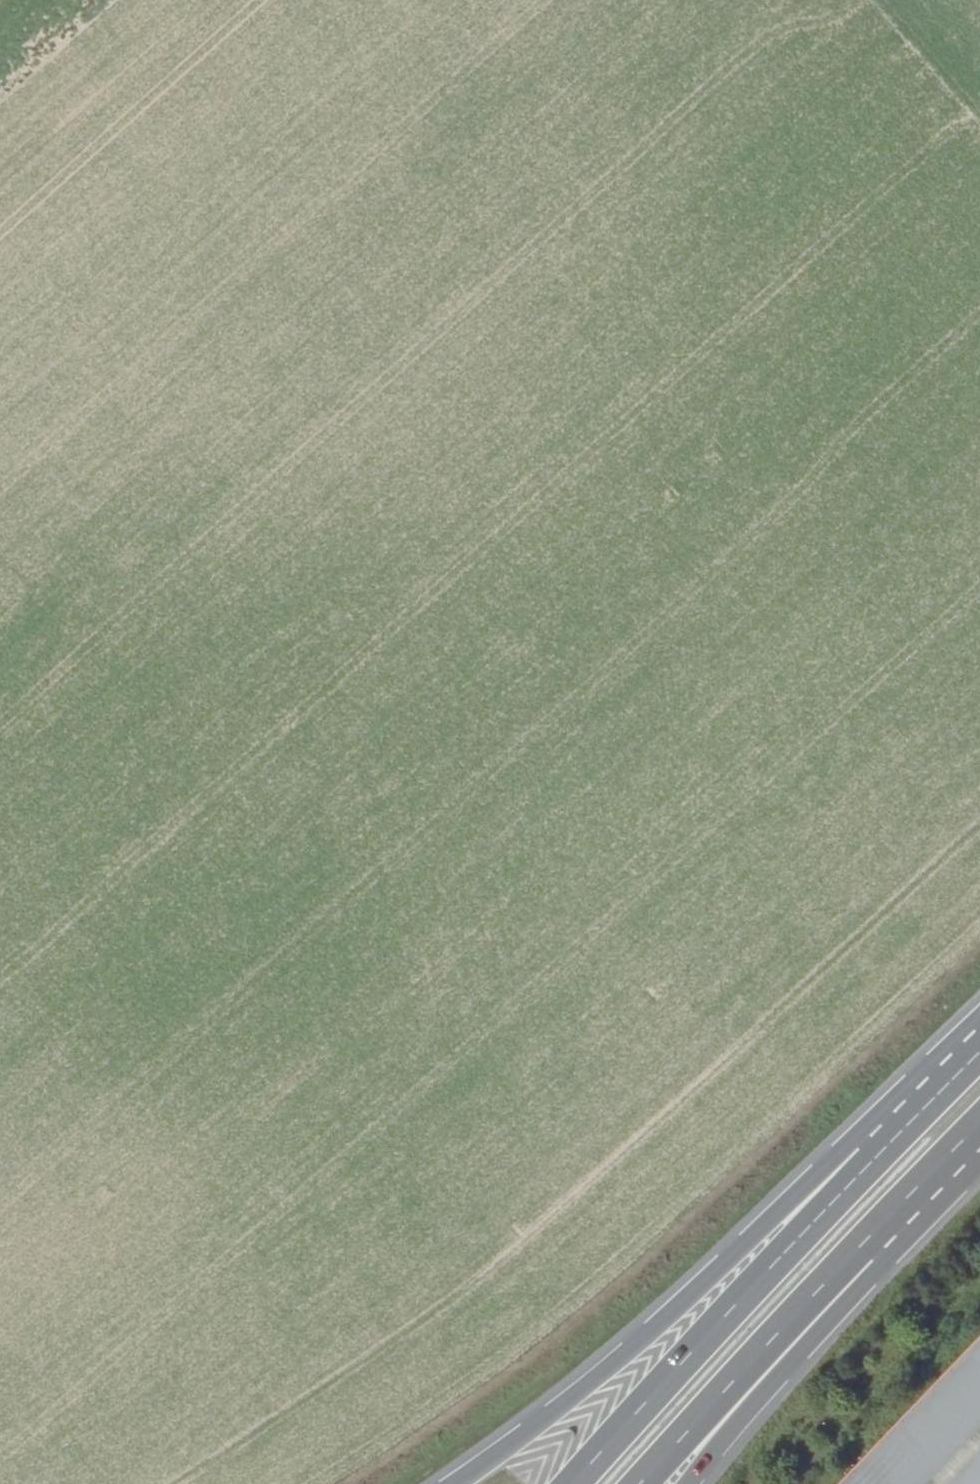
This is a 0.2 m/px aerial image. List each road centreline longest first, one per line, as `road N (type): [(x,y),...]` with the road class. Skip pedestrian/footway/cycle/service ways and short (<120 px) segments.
road 1 (trunk): [(868,1157),(831,1159),(645,1339),(454,1483)]
road 2 (trunk): [(868,1157),(580,1483)]
road 3 (trunk): [(647,1483),(868,1253)]
road 4 (trunk): [(688,1483),(868,1253)]
road 5 (trunk): [(868,1253),(979,1135)]
road 6 (trunk): [(979,1047),(868,1157)]

